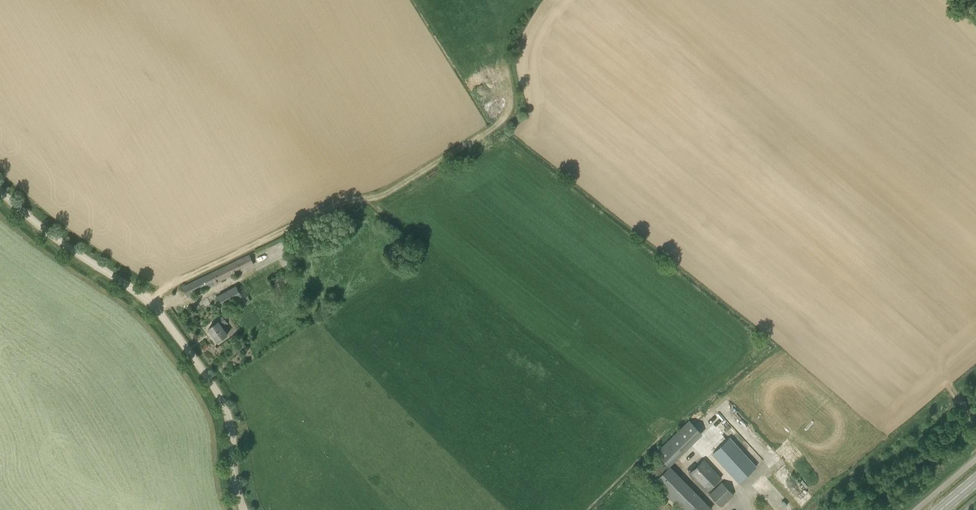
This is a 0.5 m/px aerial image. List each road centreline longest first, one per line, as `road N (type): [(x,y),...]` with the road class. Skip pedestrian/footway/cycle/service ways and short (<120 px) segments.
road 1 (unclassified): [(243,509),(231,416),(155,307),(0,189)]

